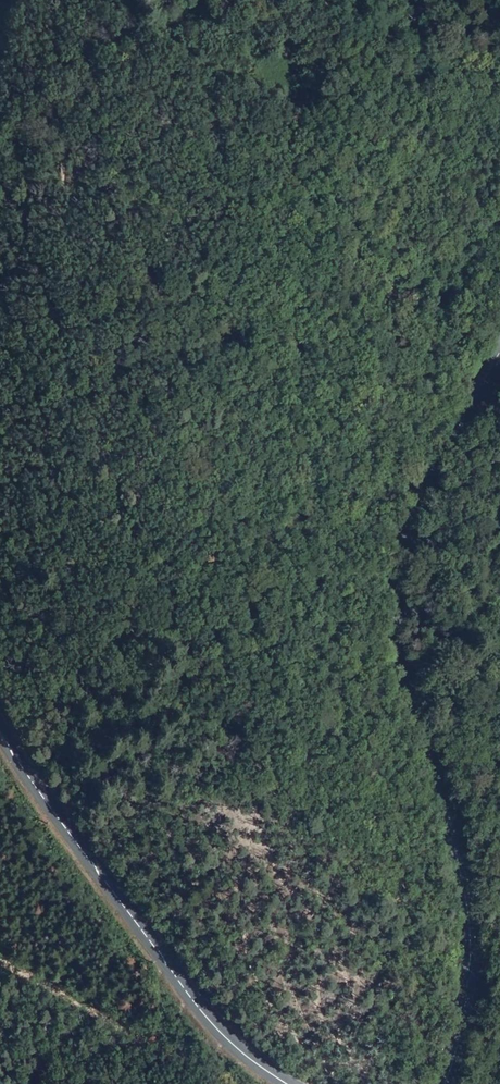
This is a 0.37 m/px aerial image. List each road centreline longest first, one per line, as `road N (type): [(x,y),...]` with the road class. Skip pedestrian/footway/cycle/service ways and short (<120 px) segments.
road 1 (secondary): [(499,350),(421,494),(396,578),(406,690),(469,920),(468,998),(445,1083)]
road 2 (secondary): [(0,737),(205,1019),(280,1083)]
road 3 (track): [(0,959),(225,1083)]

